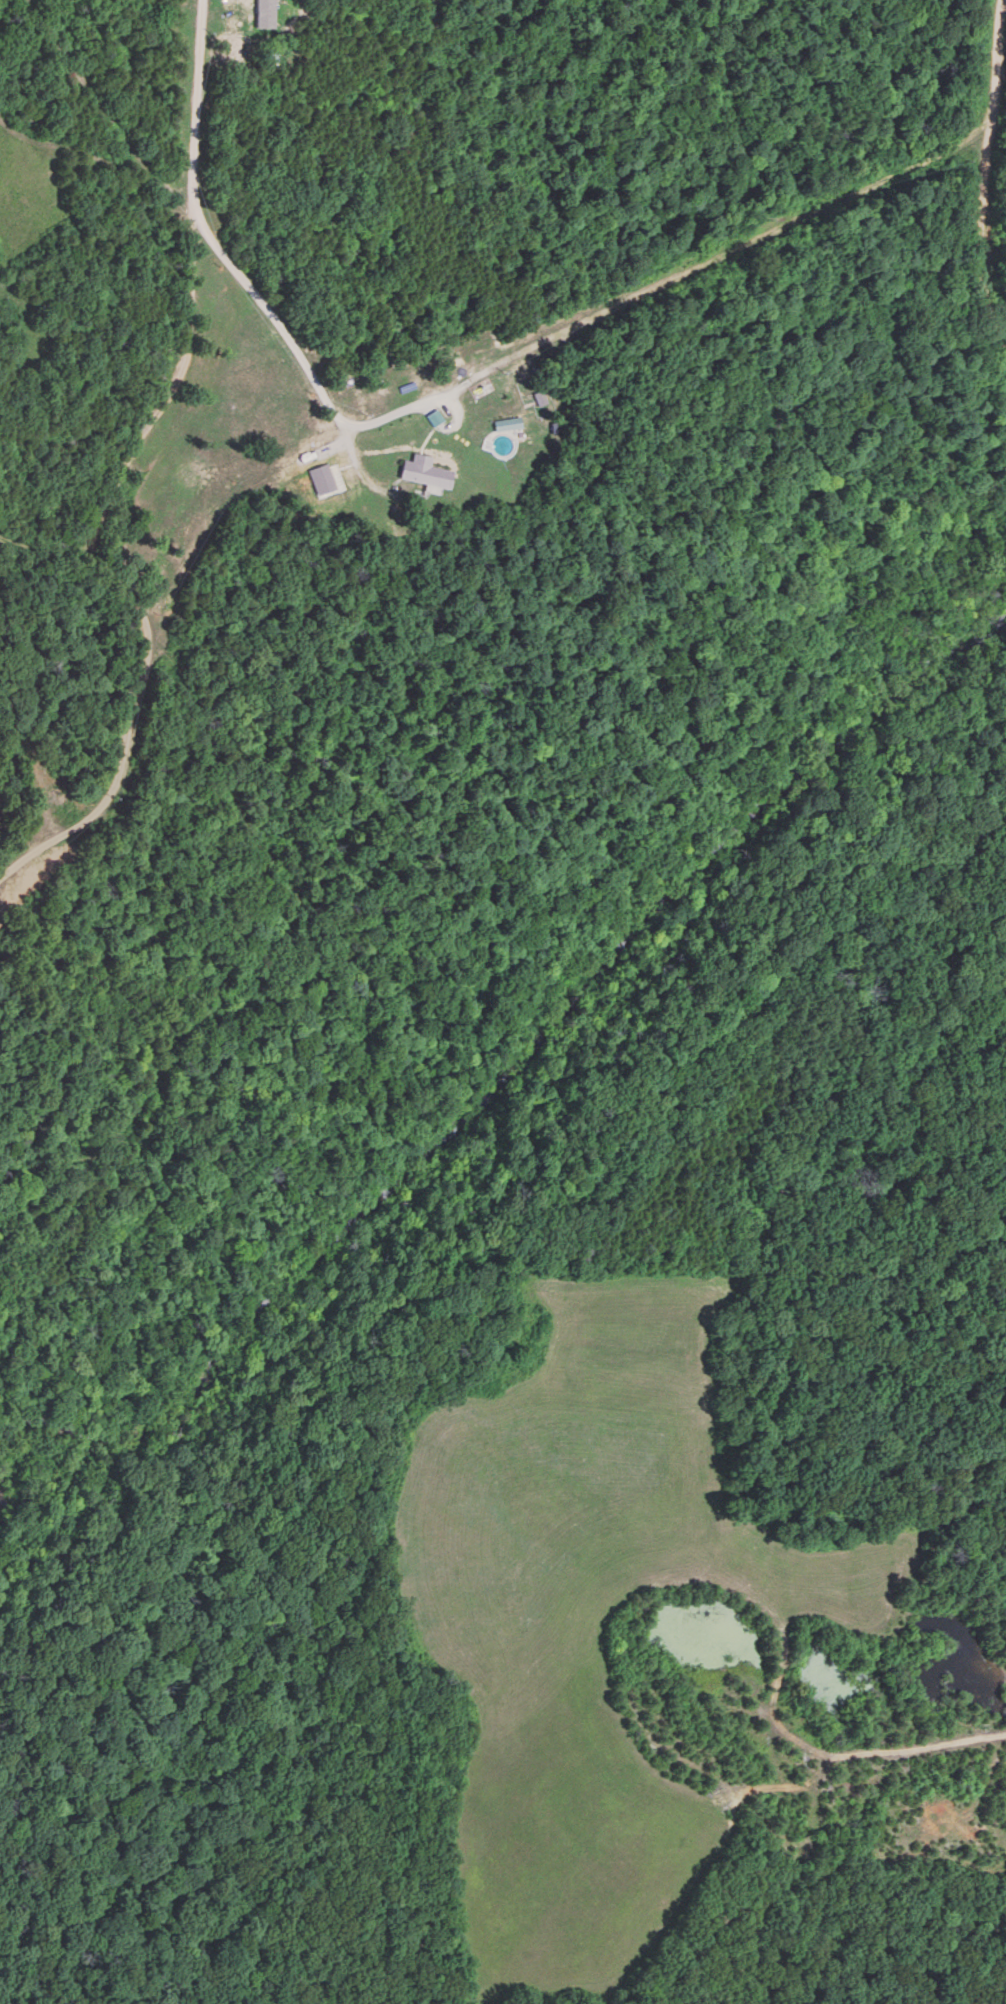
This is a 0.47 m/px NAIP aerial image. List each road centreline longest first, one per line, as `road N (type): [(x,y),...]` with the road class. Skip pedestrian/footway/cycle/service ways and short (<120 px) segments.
road 1 (residential): [(1005,971),(655,929),(449,942),(310,964),(257,1002),(154,1029),(116,1078),(0,1155)]
road 2 (residential): [(0,567),(122,612),(267,769),(305,845),(310,964)]
road 3 (residential): [(1005,336),(976,234),(1002,0)]

